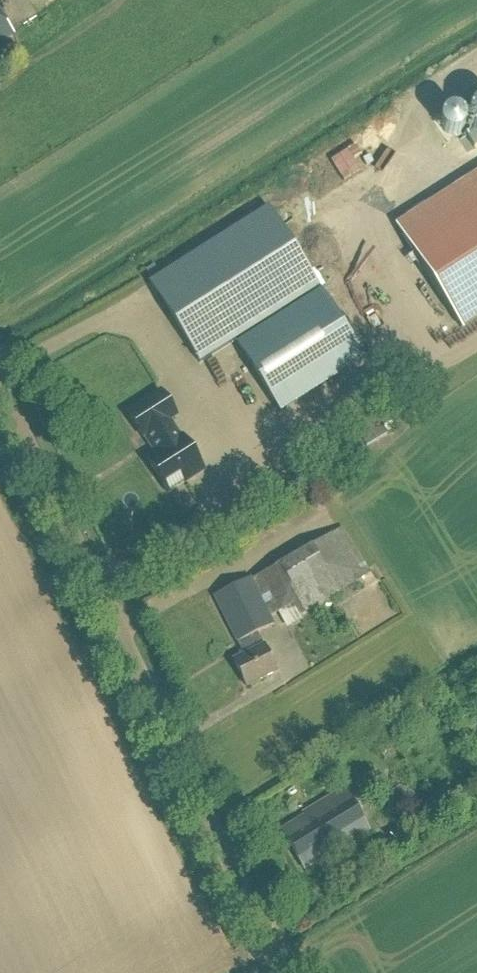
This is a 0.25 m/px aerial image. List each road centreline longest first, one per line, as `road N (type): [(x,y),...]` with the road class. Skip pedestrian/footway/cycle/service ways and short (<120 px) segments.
road 1 (unclassified): [(284,972),(0,388)]
road 2 (track): [(118,631),(329,517)]

